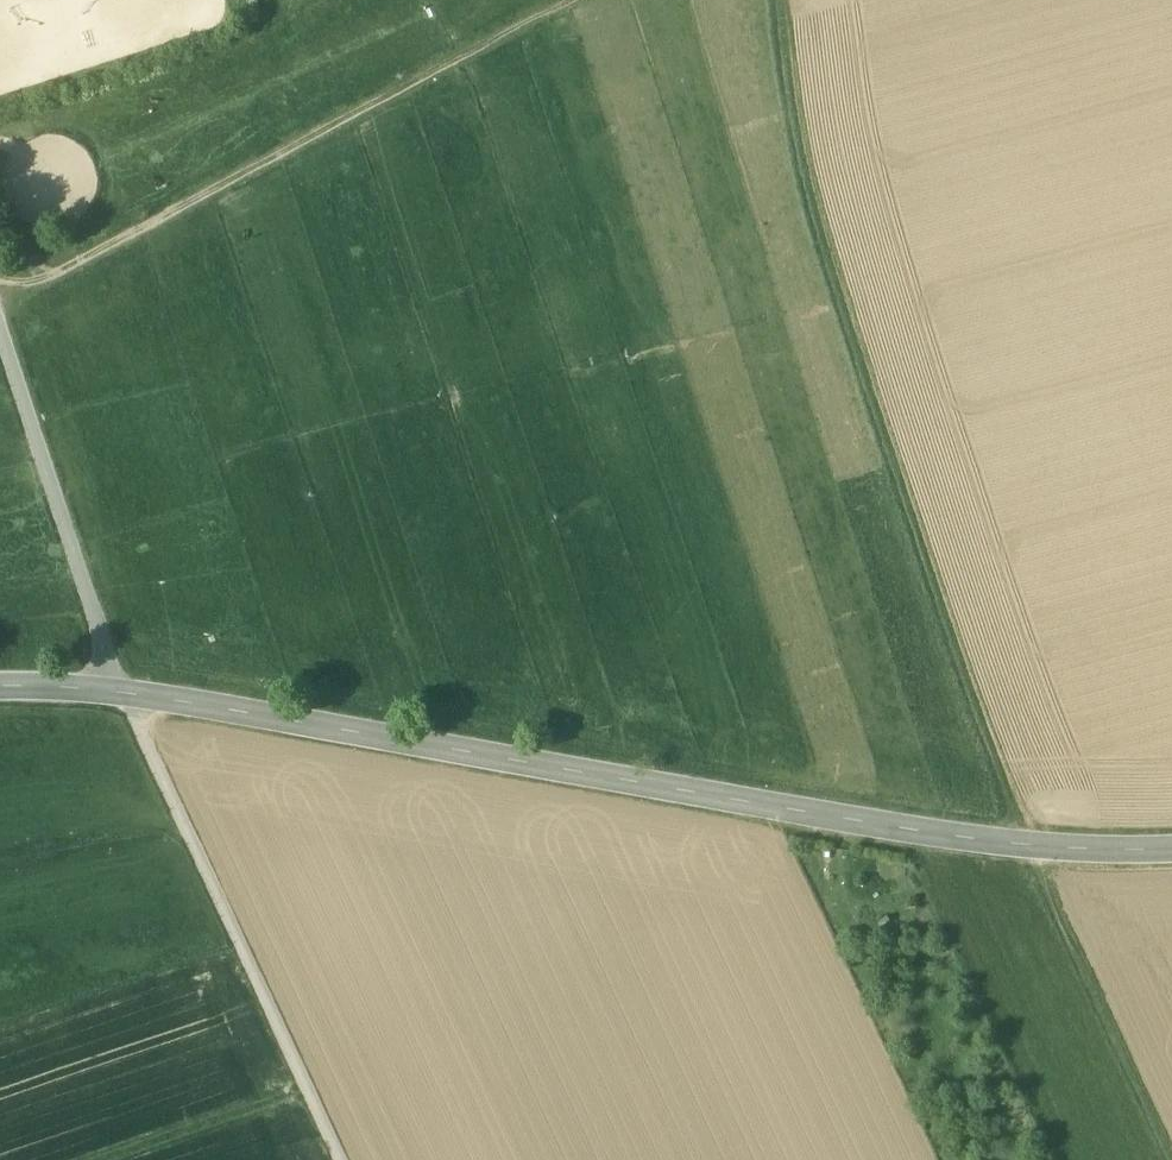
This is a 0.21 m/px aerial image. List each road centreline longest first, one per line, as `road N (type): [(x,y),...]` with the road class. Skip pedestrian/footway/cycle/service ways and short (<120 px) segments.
road 1 (track): [(776,0),(781,65),(815,216),(1000,724),(1045,896),(1171,1159)]
road 2 (secondary): [(1171,847),(1030,842),(122,693),(0,688)]
road 3 (track): [(339,1159),(122,693),(0,324)]
road 4 (track): [(560,0),(0,301)]

